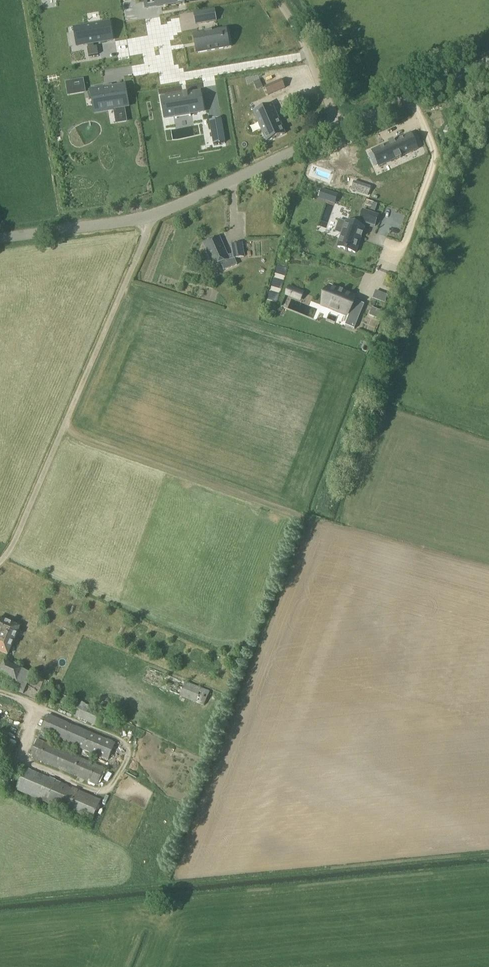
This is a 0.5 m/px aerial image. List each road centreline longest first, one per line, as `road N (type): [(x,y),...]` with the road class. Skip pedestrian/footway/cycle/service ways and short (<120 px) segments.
road 1 (unclassified): [(0,241),(151,220),(340,133)]
road 2 (unclassified): [(340,133),(488,63)]
road 3 (unclassified): [(340,133),(276,0)]

